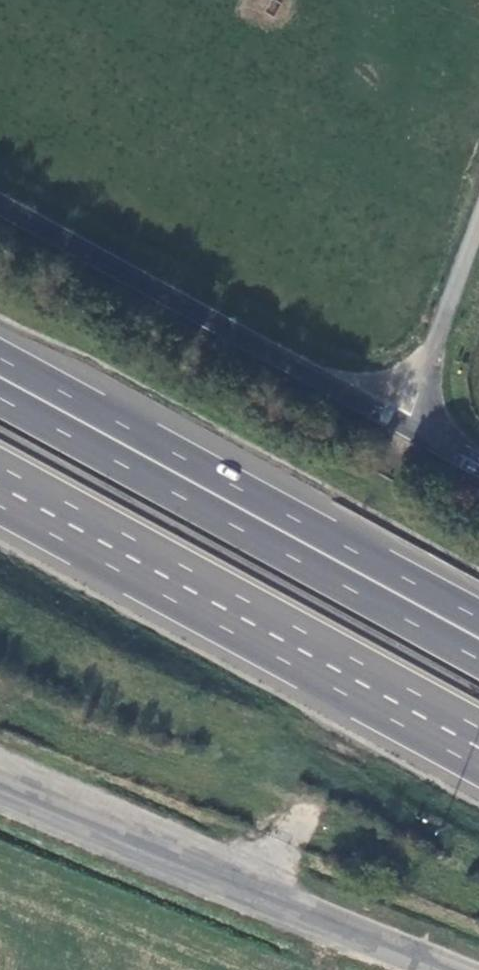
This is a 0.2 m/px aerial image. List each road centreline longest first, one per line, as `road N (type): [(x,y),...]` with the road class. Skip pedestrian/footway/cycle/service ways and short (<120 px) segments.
road 1 (trunk): [(478,660),(0,397)]
road 2 (trunk): [(478,618),(0,358)]
road 3 (tertiary): [(0,787),(449,969)]
road 4 (trunk): [(0,487),(341,673)]
road 5 (unclassified): [(395,422),(478,218)]
road 6 (trunk): [(341,673),(478,758)]
road 7 (trunk): [(341,673),(478,736)]

